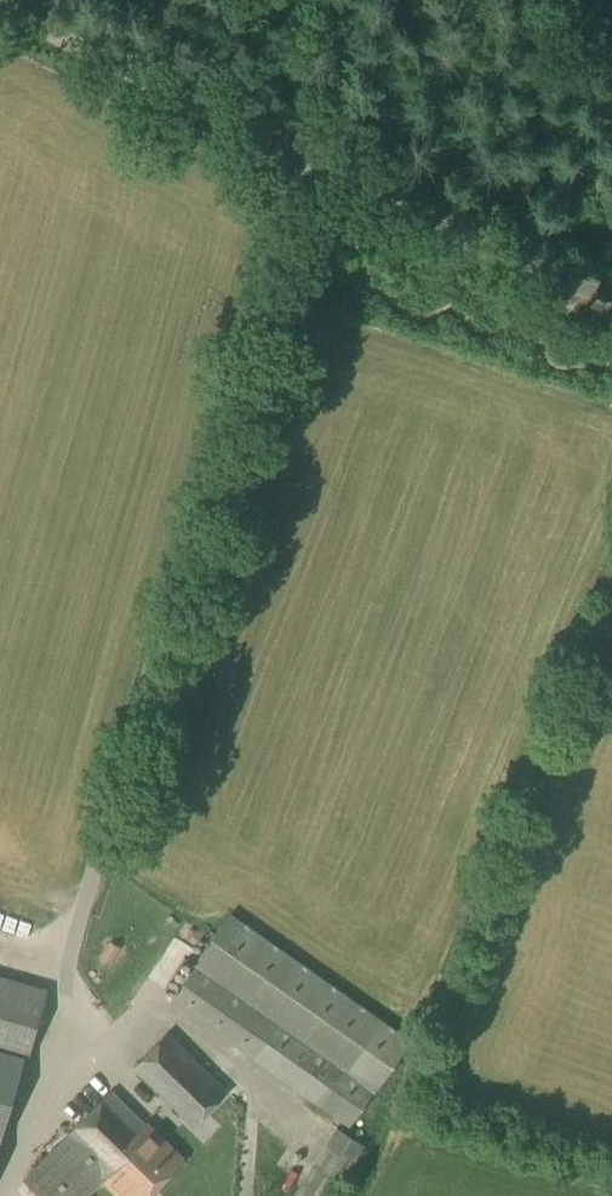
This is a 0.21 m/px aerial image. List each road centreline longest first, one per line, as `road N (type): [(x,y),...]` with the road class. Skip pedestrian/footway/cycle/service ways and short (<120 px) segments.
road 1 (unclassified): [(32,1115),(286,143)]
road 2 (unclassified): [(611,286),(509,249),(286,143)]
road 3 (unclassified): [(286,143),(0,3)]
road 4 (track): [(286,143),(296,116),(266,0)]

